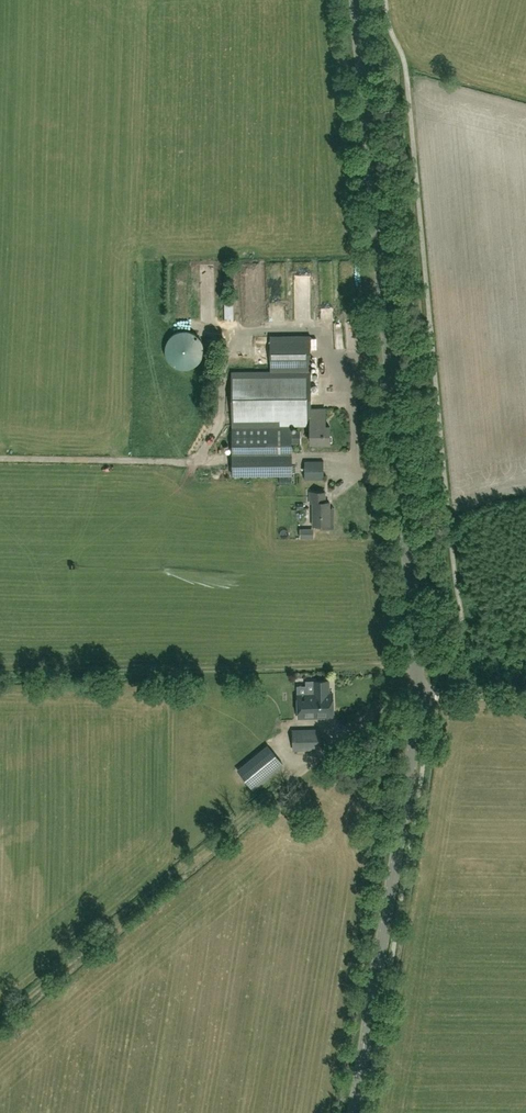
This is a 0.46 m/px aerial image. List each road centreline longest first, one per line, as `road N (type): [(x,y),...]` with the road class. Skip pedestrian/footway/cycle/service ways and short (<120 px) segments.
road 1 (tertiary): [(421,694),(357,0)]
road 2 (tertiary): [(350,1112),(421,694)]
road 3 (track): [(422,667),(0,678)]
road 4 (unclassified): [(421,694),(395,699),(294,776)]

